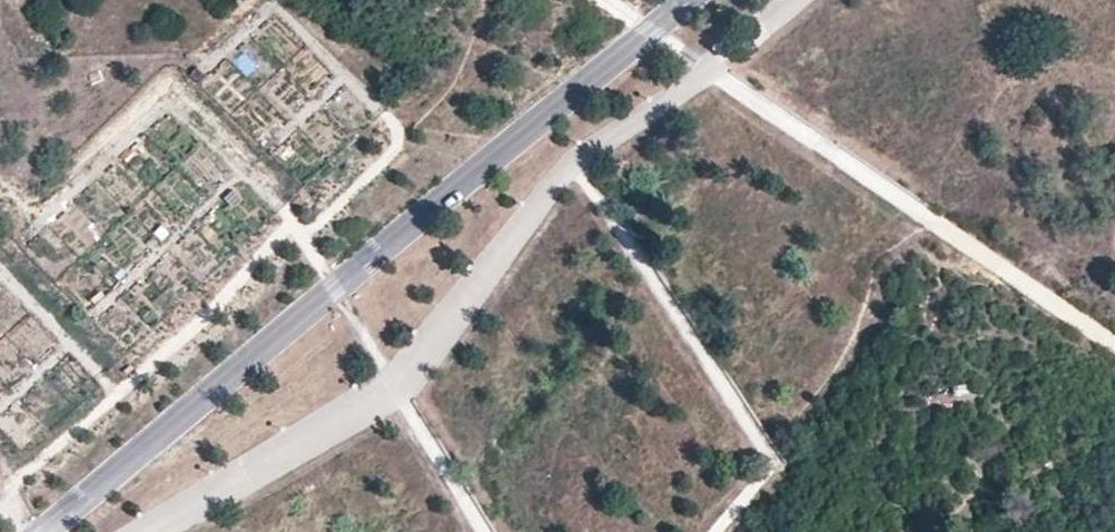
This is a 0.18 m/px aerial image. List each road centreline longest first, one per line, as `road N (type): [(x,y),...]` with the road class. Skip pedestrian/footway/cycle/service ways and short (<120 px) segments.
road 1 (residential): [(688,0),(46,531)]

